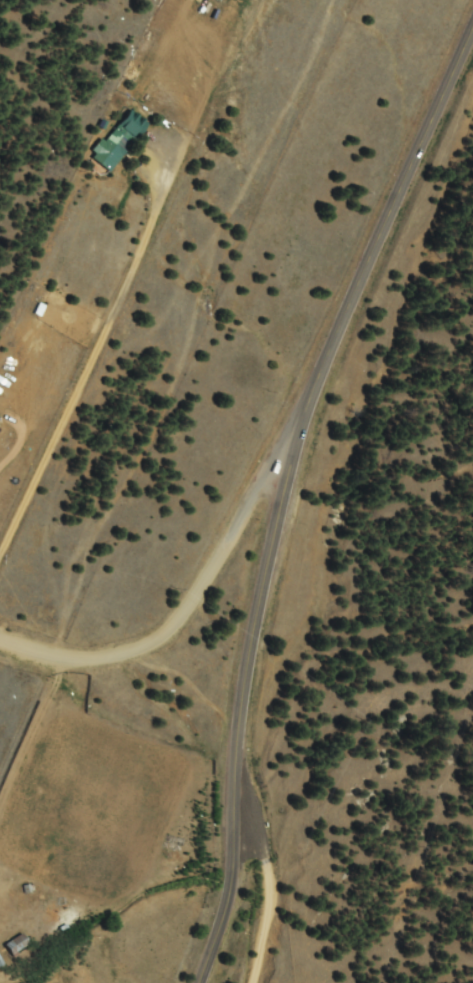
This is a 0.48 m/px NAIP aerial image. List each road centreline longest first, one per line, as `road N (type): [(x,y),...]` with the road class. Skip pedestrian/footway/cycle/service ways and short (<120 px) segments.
road 1 (secondary): [(199,982),(231,866),(234,743),(248,642),(298,425),(472,24)]
road 2 (residential): [(298,425),(74,639),(0,660)]
road 3 (residential): [(232,805),(297,868),(300,931),(276,982)]

